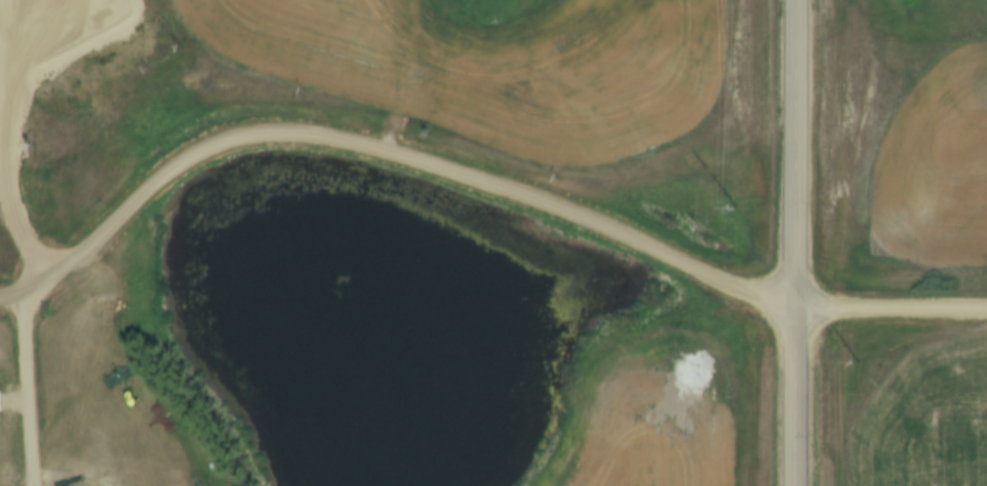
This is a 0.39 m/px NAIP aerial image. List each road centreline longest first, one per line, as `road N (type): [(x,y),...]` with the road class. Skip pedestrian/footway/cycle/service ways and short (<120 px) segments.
road 1 (residential): [(0,301),(49,281),(168,170),(206,146),(284,128),(389,147),(546,202),(748,295),(795,307),(986,312)]
road 2 (tertiary): [(796,0),(795,485)]

